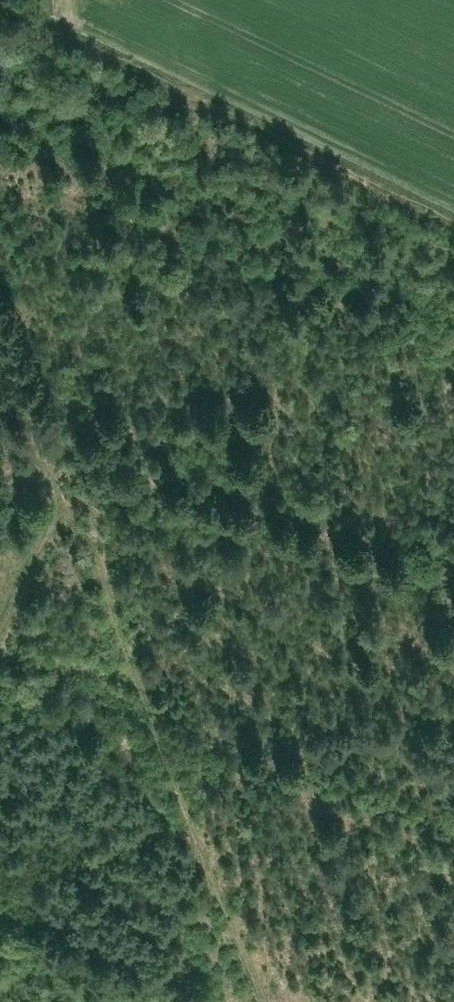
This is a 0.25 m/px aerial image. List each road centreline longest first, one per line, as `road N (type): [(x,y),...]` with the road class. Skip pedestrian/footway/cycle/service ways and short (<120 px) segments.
road 1 (track): [(268,1001),(0,276)]
road 2 (track): [(453,206),(32,0)]
road 3 (track): [(0,598),(65,453)]

